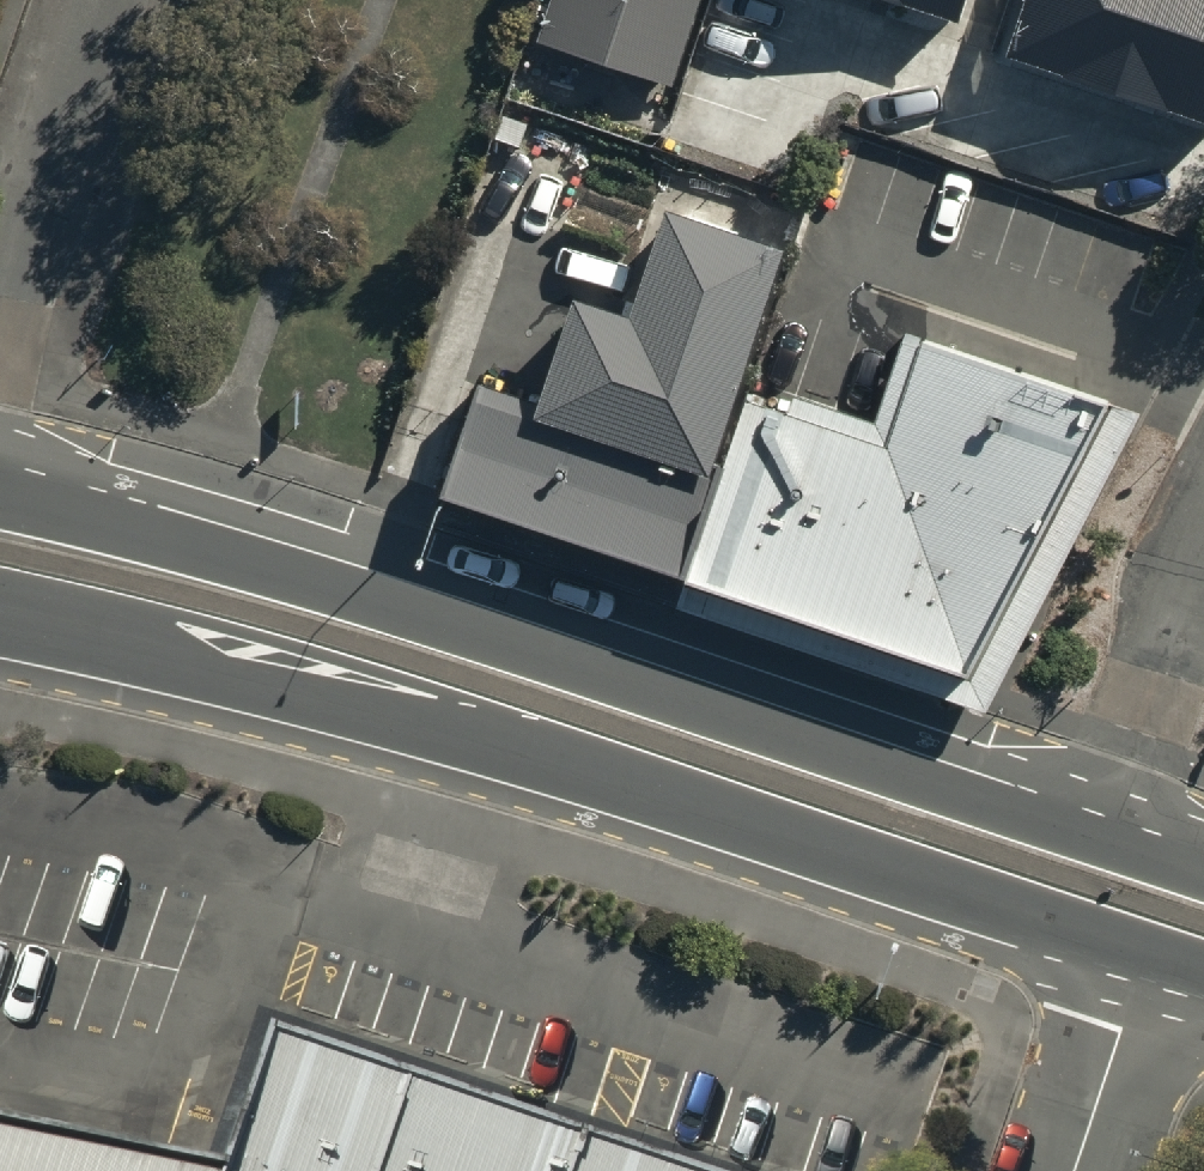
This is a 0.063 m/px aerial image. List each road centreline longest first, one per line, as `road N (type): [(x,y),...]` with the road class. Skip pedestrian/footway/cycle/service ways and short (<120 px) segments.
road 1 (primary): [(1149,952),(476,736),(0,617)]
road 2 (primary): [(0,488),(503,635),(1082,824)]
road 3 (residential): [(0,337),(109,0)]
road 4 (residential): [(1082,824),(1203,588)]
road 5 (residential): [(1149,952),(1080,1170)]
road 6 (primary): [(1082,824),(1203,866)]

